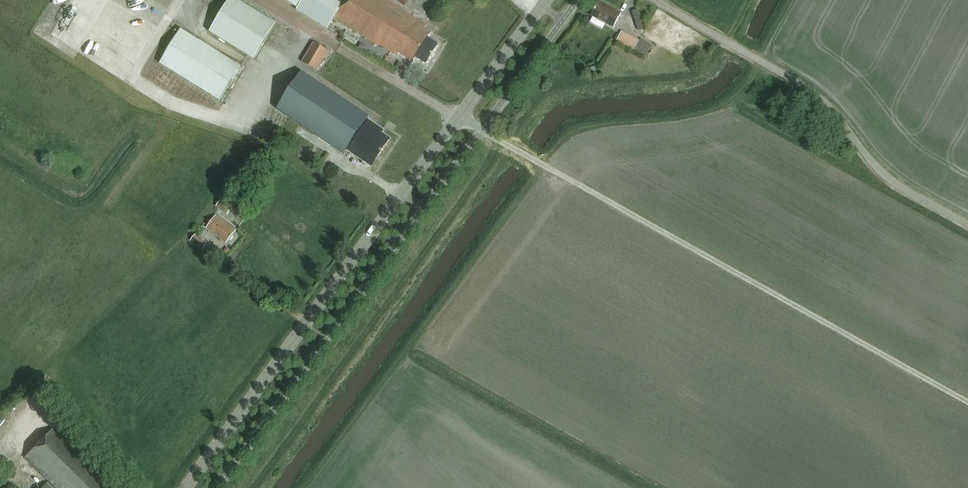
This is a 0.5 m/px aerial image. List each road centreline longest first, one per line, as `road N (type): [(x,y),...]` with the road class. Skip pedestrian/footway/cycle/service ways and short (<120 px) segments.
road 1 (secondary): [(188,487),(547,0)]
road 2 (unclassified): [(967,226),(887,177),(814,94),(655,0)]

